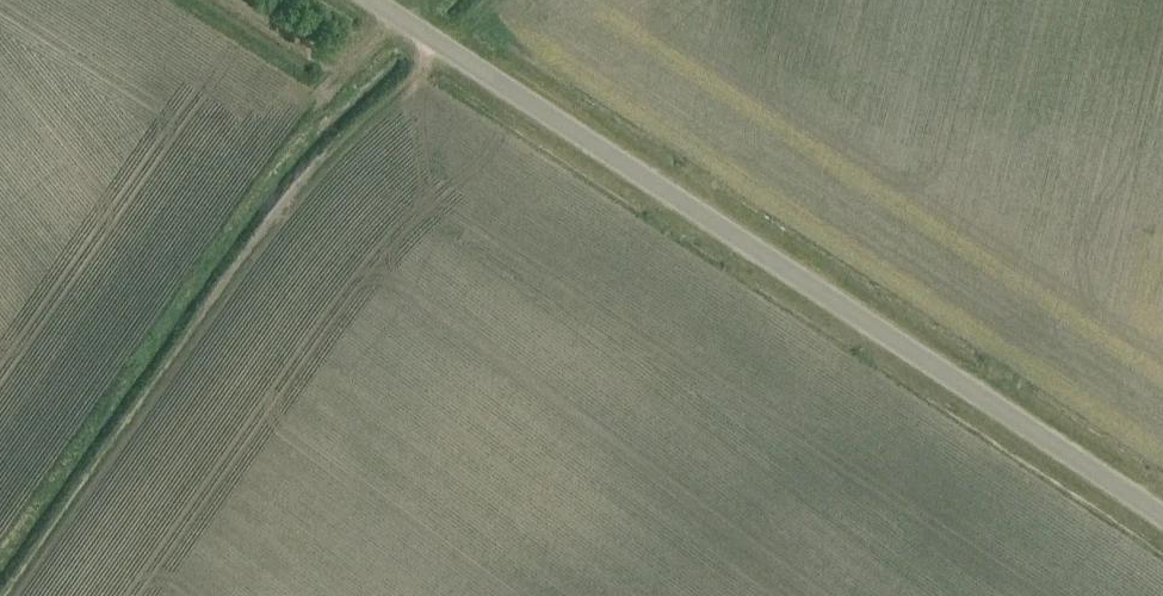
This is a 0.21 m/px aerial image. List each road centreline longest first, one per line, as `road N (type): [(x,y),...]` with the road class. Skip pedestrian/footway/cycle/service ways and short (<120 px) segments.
road 1 (tertiary): [(1162,514),(371,0)]

